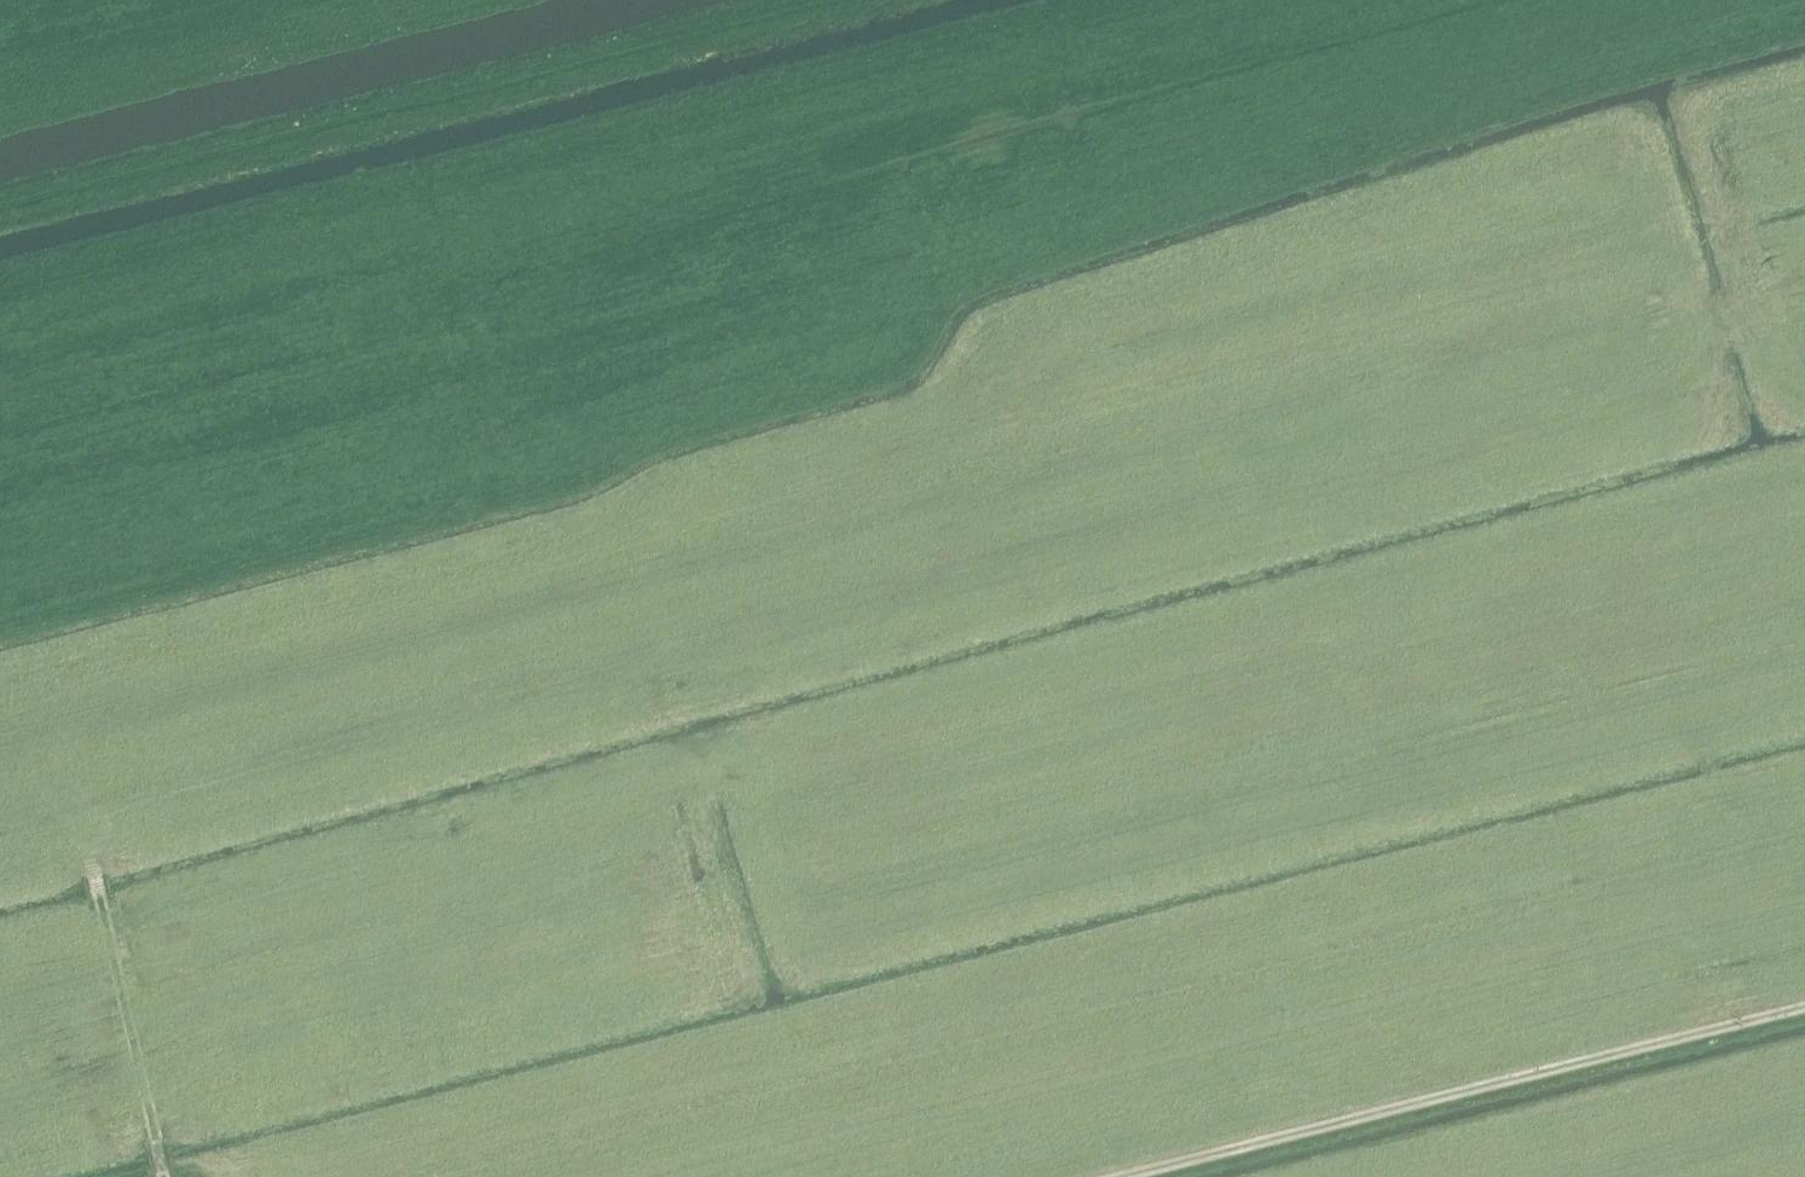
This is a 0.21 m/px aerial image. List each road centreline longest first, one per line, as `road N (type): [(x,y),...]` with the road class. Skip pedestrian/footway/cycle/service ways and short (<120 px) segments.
road 1 (track): [(160,1176),(92,865)]

